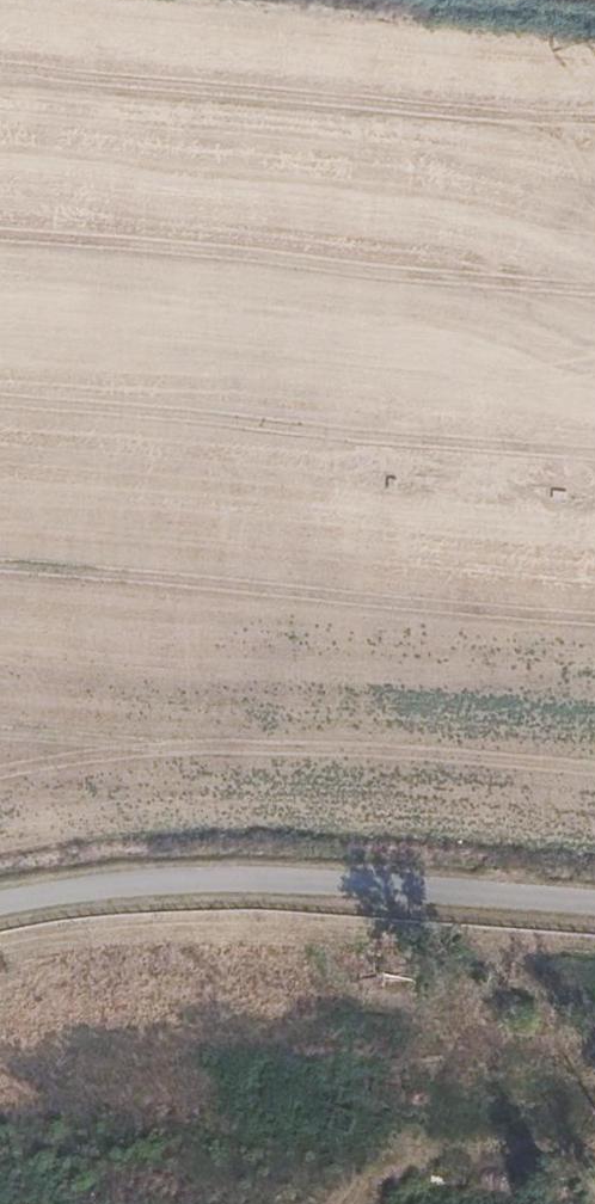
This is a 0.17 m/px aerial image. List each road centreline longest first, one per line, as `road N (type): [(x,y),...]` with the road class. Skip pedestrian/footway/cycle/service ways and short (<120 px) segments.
road 1 (track): [(0,910),(307,877),(594,901)]

